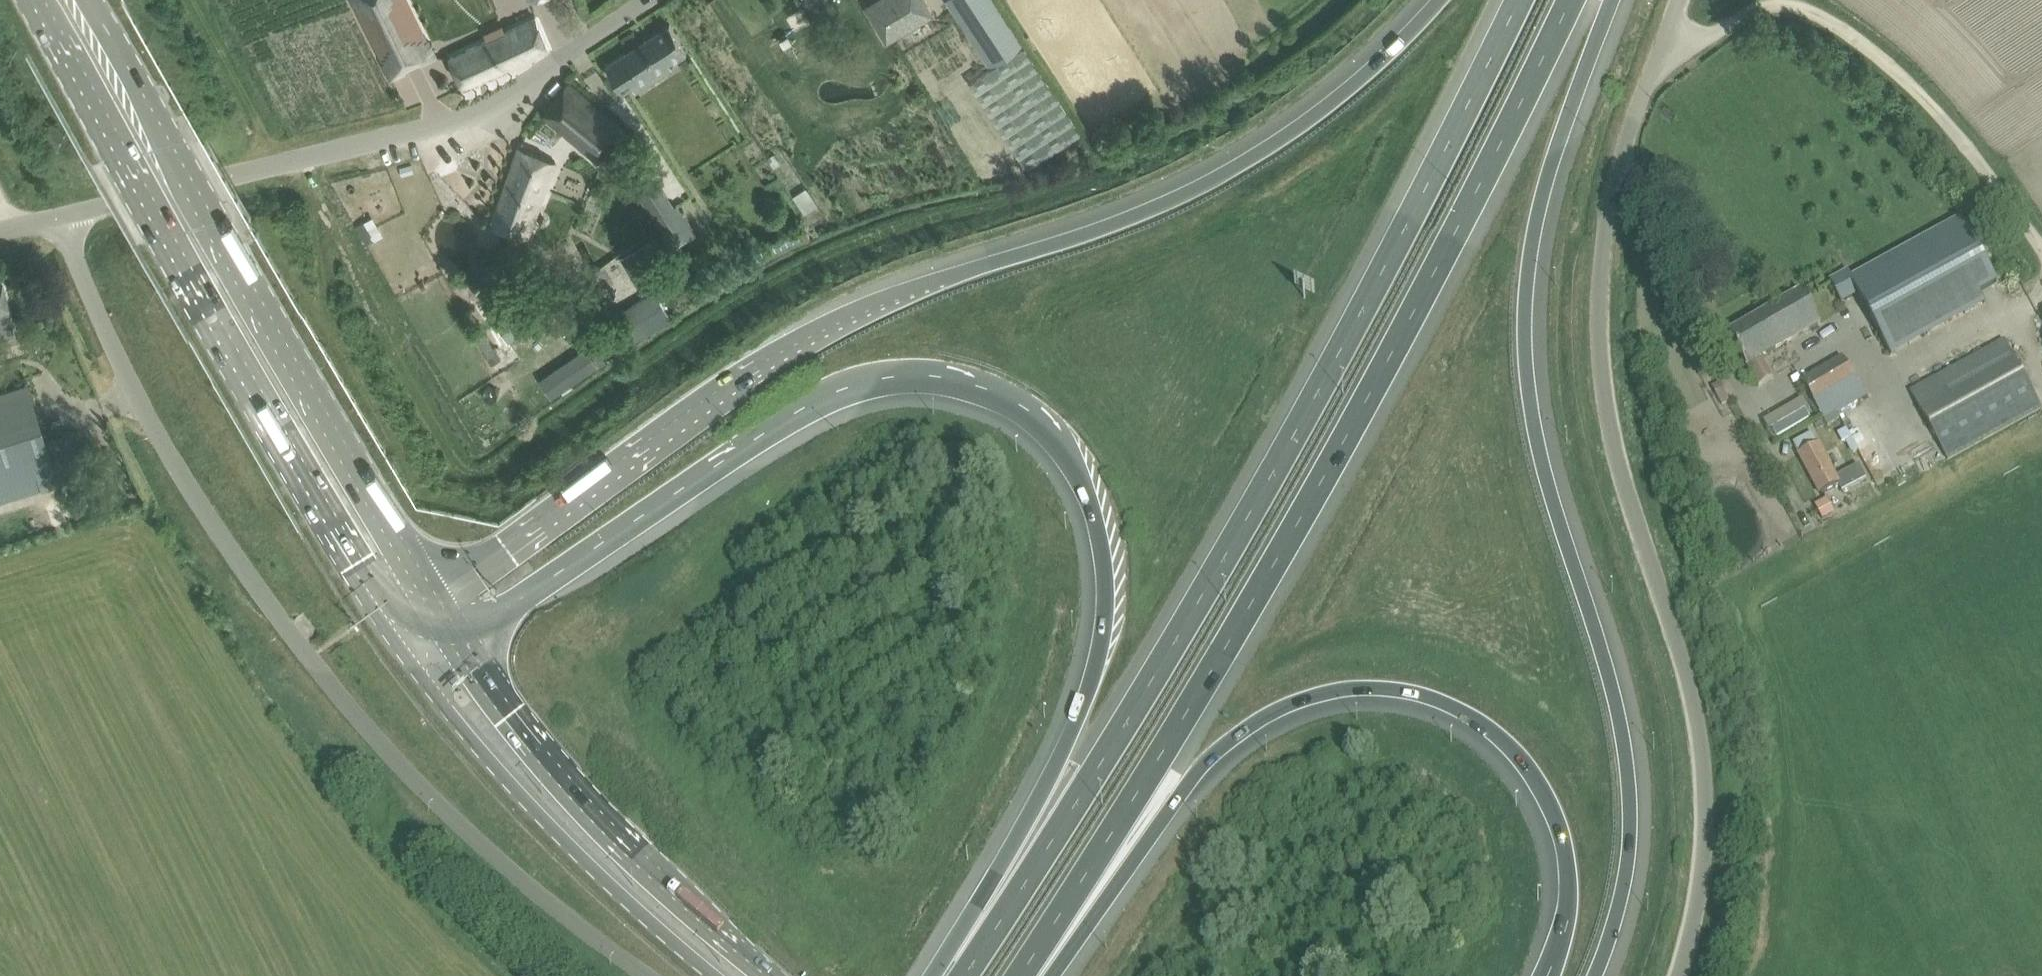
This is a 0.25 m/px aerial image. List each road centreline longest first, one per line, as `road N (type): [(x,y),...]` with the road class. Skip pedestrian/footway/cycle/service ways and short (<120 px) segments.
road 1 (motorway): [(457,639),(842,389),(936,375),(1025,408),(1072,462),(1090,505),(1103,564),(1103,621),(1081,711),(951,975)]
road 2 (motorway): [(1439,0),(1321,111),(1236,168),(1116,223),(882,298),(797,336),(680,409),(428,591)]
road 3 (motorway): [(1526,0),(1298,431),(963,975)]
road 4 (motorway): [(1025,975),(1159,772),(1345,453),(1569,0)]
road 5 (motorway): [(1594,975),(1625,882),(1629,788),(1617,710),(1544,473),(1525,325),(1542,194),(1611,0)]
road 6 (unclassified): [(651,975),(499,859),(339,697),(147,427),(62,215)]
road 7 (unclassified): [(1684,975),(1696,924),(1707,770),(1686,663),(1616,463),(1600,249),(1627,145),(1662,58)]
road 8 (motorway): [(1035,975),(1212,755),(1272,712),(1355,687),(1427,695),(1454,707),(1496,733),(1533,772),(1564,843),(1569,882),(1567,922),(1547,975)]
road 9 (primary): [(31,0),(402,649)]
road 10 (primary): [(428,591),(90,0)]
road 11 (unclassified): [(62,215),(468,117),(518,92),(650,0)]
road 12 (primary): [(768,975),(577,795),(457,639)]
road 13 (primary): [(402,649),(481,753),(558,833),(718,975)]
road 14 (track): [(1733,23),(1789,3),(1831,22),(1971,146),(2041,249)]

